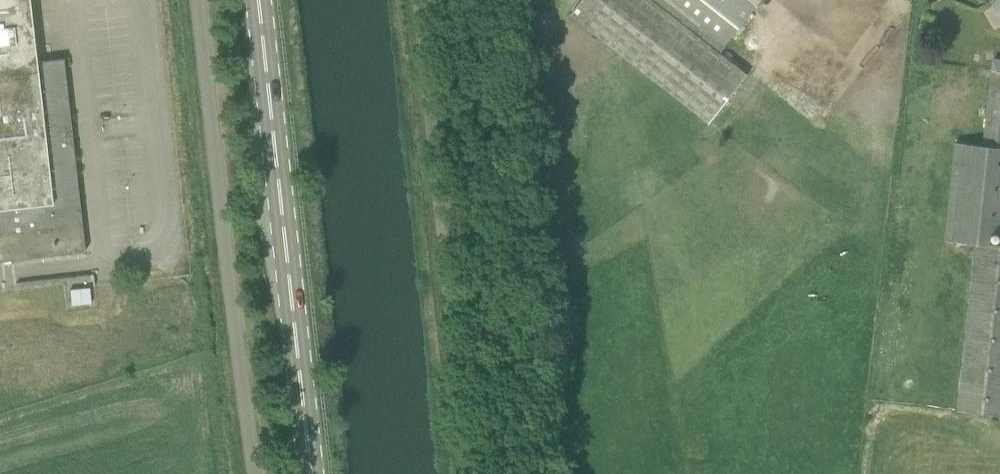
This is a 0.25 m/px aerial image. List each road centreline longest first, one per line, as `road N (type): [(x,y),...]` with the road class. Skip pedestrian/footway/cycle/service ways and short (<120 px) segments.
road 1 (unclassified): [(250,473),(197,0)]
road 2 (primary): [(305,473),(253,0)]
road 3 (unclassified): [(473,473),(424,0)]

